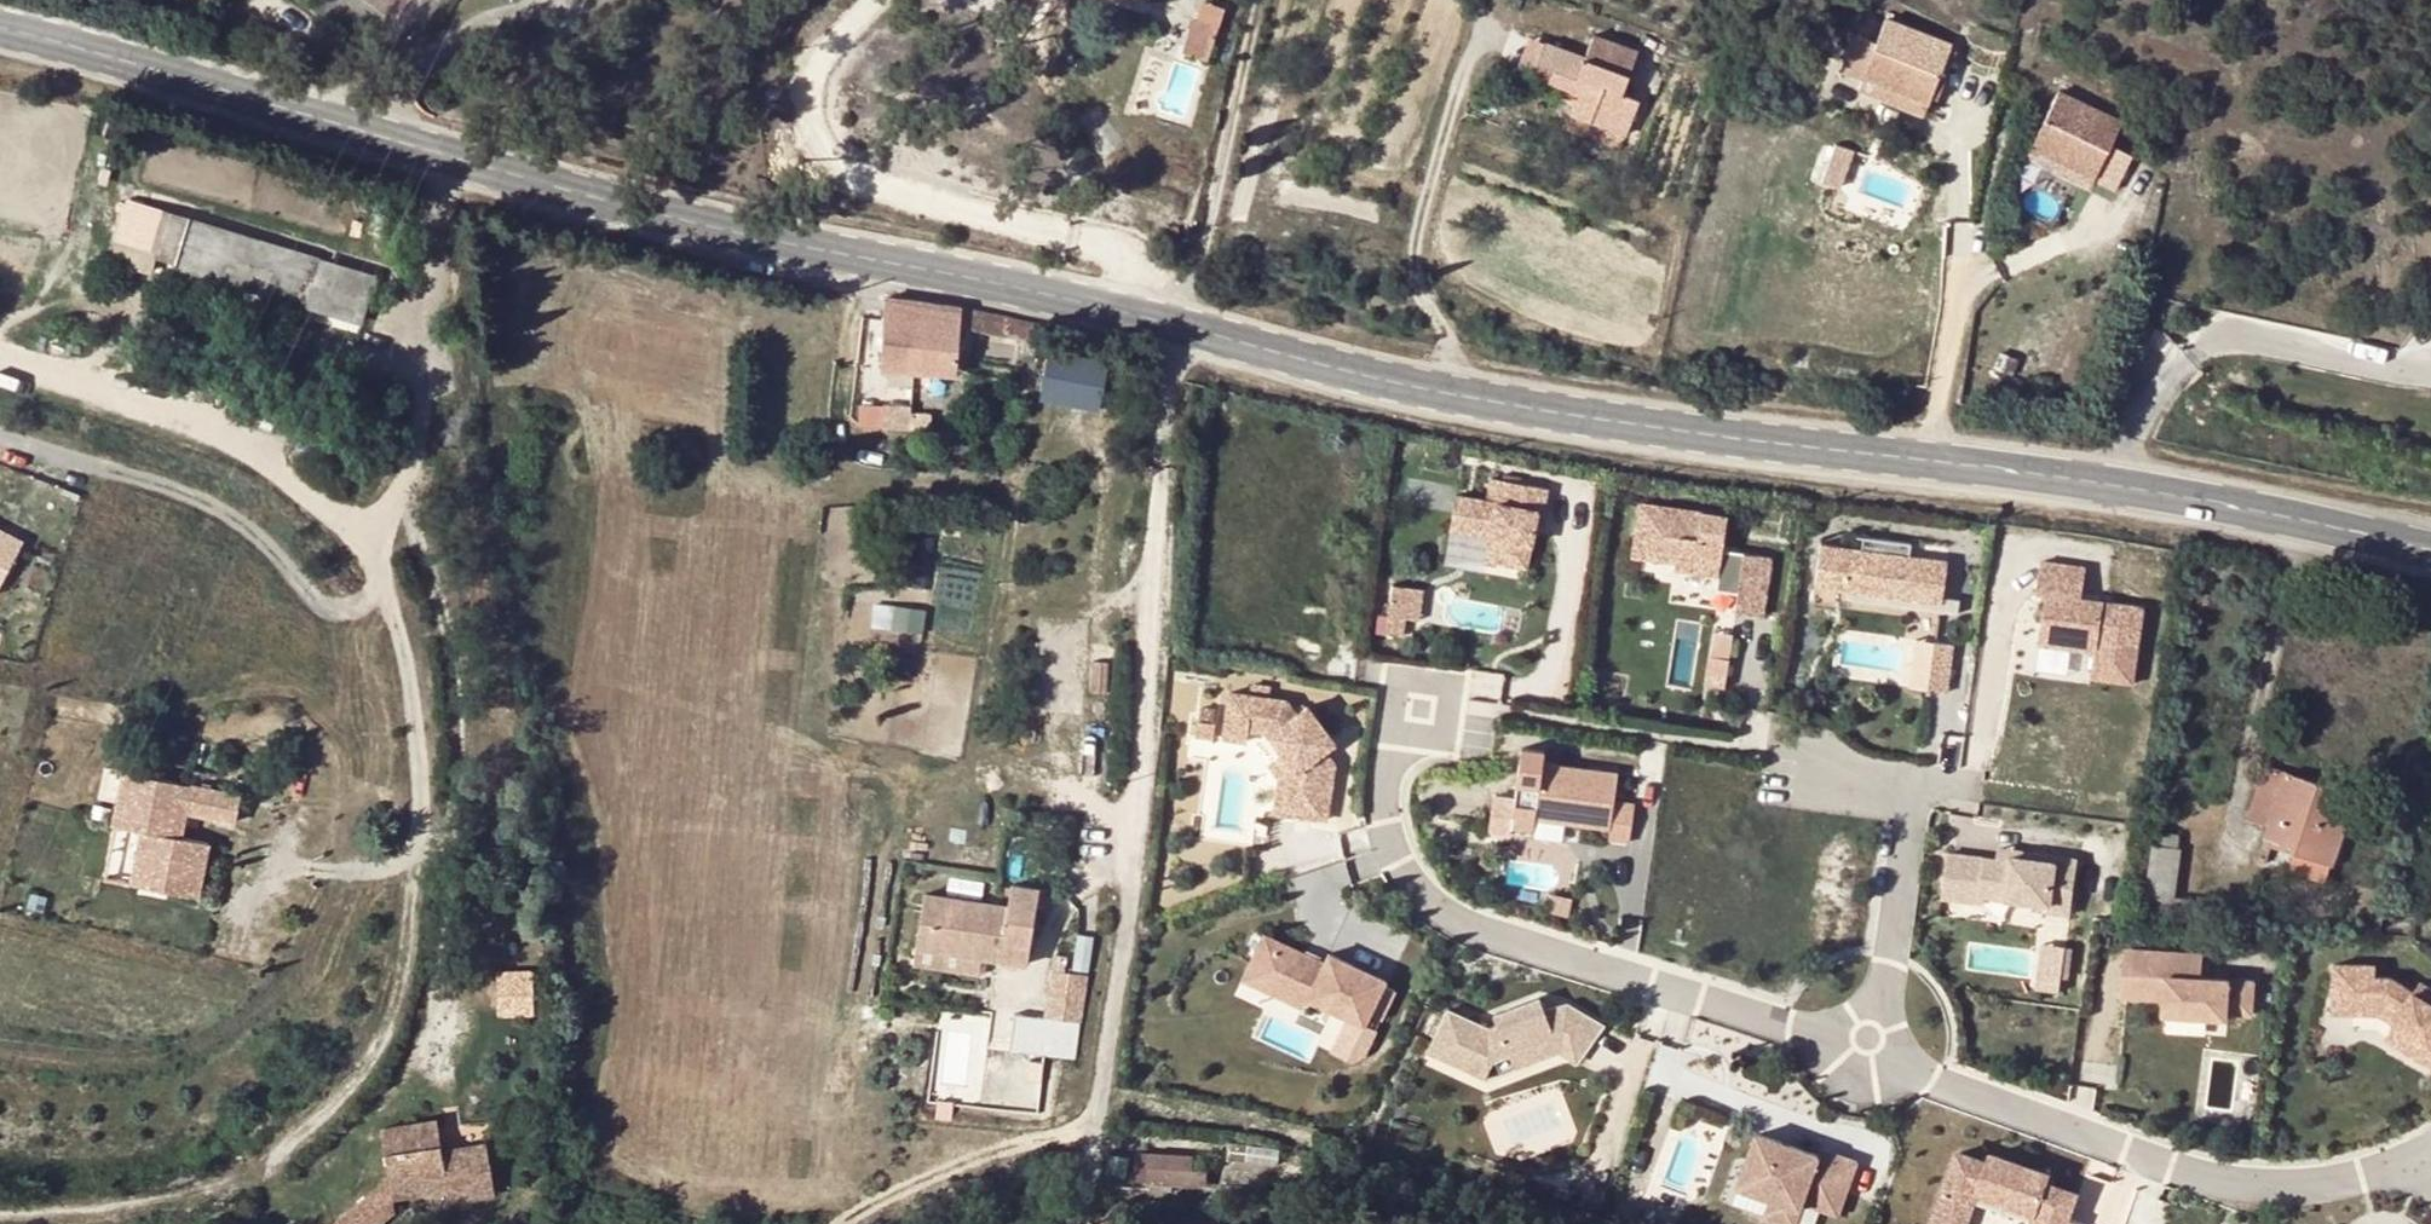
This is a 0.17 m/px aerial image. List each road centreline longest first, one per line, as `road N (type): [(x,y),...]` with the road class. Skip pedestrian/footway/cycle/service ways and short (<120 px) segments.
road 1 (secondary): [(2430,551),(2212,504),(1478,396),(759,238),(0,27)]
road 2 (track): [(206,1187),(267,1162),(324,1115),(370,1064),(394,1012),(420,843),(410,671),(381,576),(348,526),(289,482),(212,435),(0,362)]
road 3 (residential): [(2430,1160),(2338,1186),(2212,1182),(1938,1089),(1865,1041)]
road 4 (residential): [(1865,1041),(1587,969),(1451,918),(1402,865),(1384,786)]
road 5 (track): [(437,1072),(456,819),(455,683),(438,594),(399,506)]
road 6 (track): [(381,576),(365,600),(347,611),(329,609),(218,507),(0,437)]
road 7 (track): [(360,545),(392,519),(408,491),(449,156)]
road 8 (residential): [(1865,1041),(1896,943),(1918,801),(1812,763)]
road 9 (track): [(0,1217),(121,1204)]

